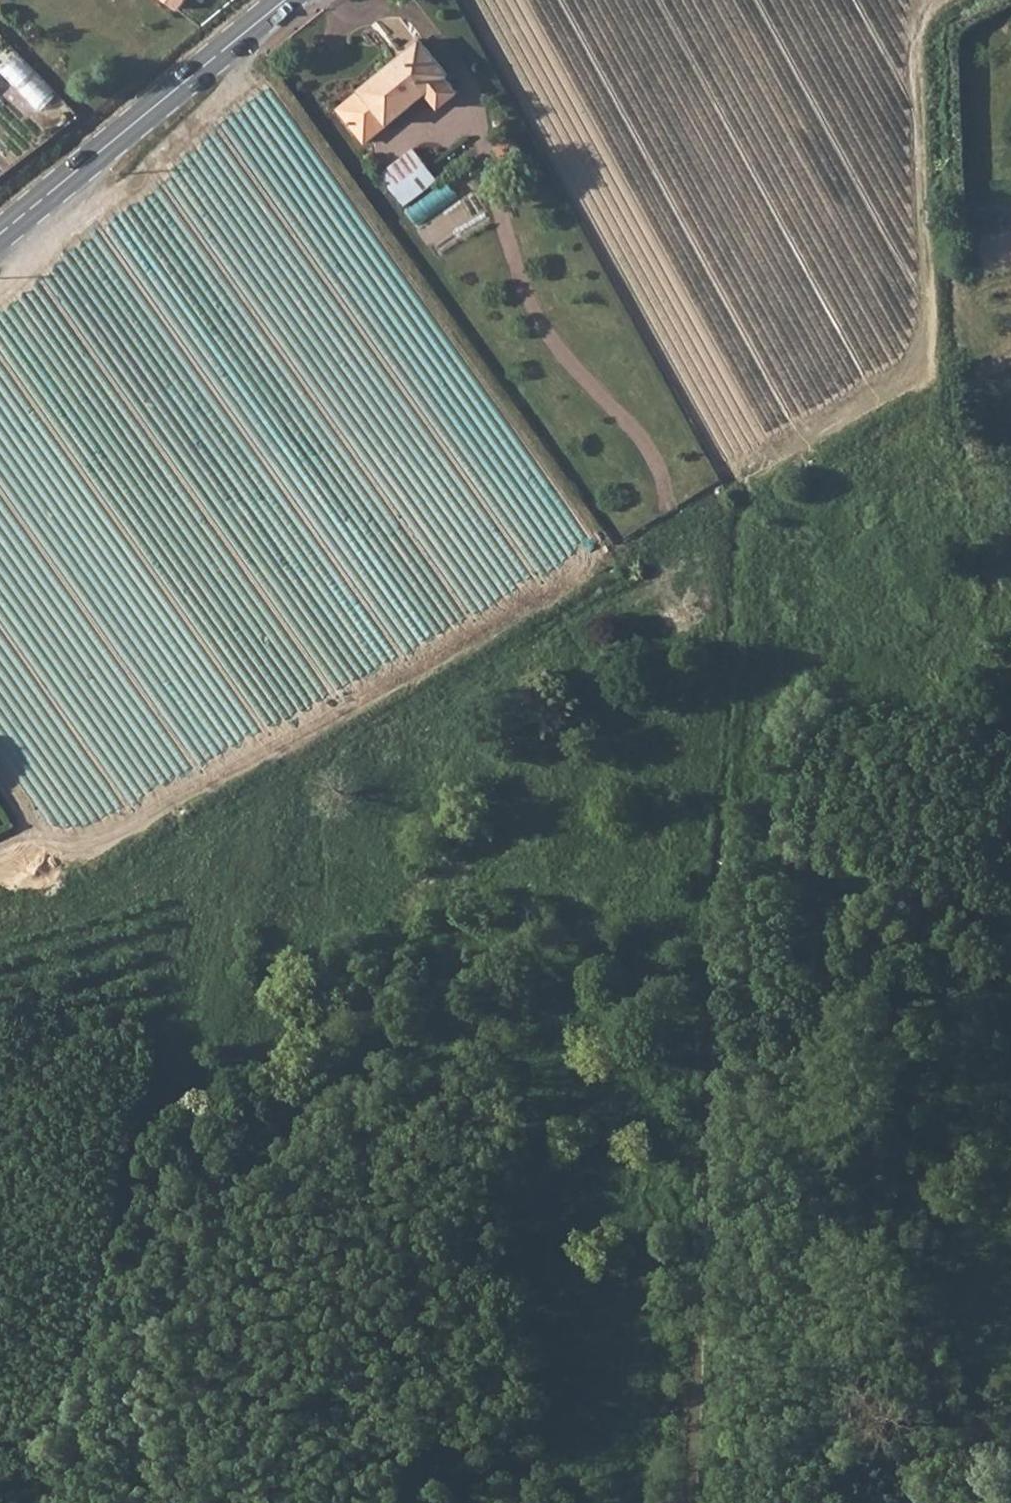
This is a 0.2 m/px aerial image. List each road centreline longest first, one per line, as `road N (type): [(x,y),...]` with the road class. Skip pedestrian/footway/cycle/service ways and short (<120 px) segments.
road 1 (secondary): [(0,235),(288,0)]

